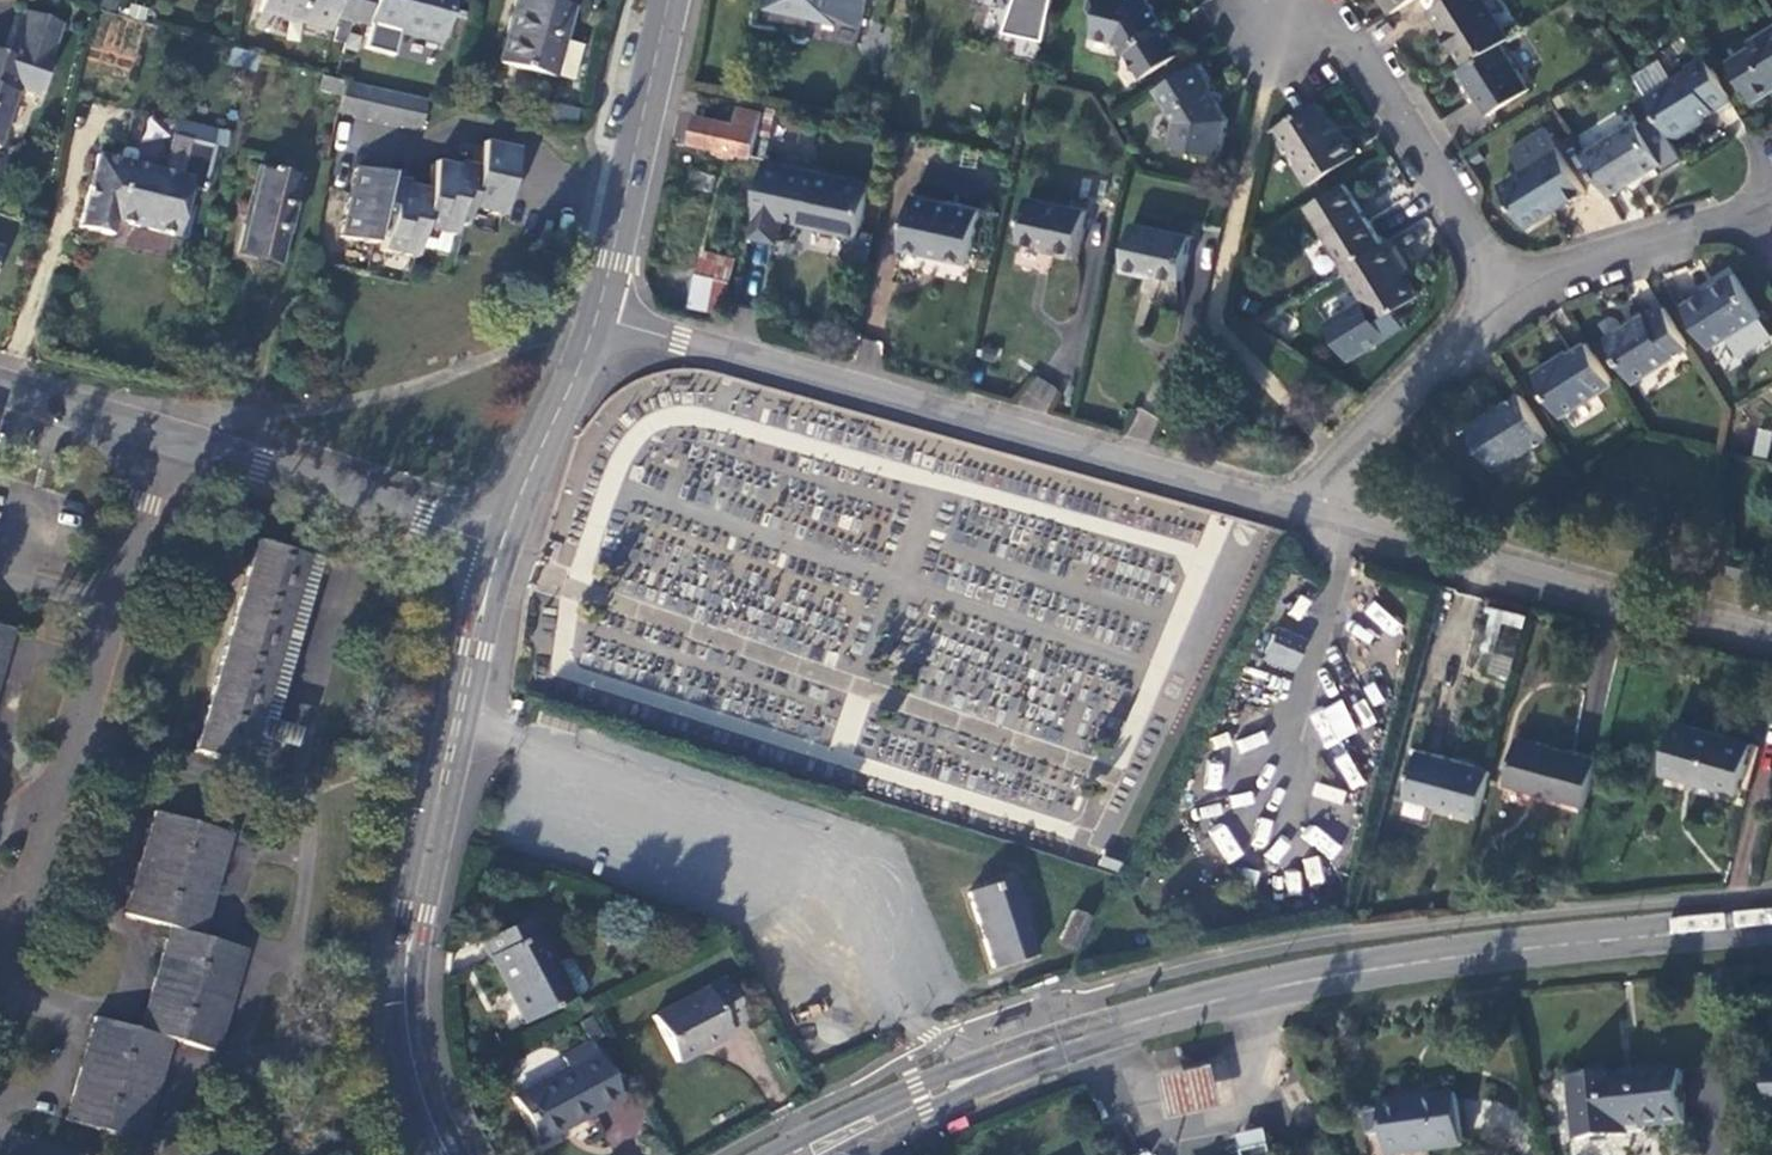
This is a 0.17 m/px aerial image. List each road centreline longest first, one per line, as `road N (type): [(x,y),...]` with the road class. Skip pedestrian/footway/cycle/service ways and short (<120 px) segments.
road 1 (tertiary): [(1771,928),(1404,963),(1225,996),(983,1070),(795,1154)]
road 2 (residential): [(594,323),(1285,492)]
road 3 (tertiary): [(440,1154),(424,1129),(403,1023),(410,911),(498,547)]
road 4 (residential): [(1285,492),(1771,631)]
road 5 (residential): [(0,1001),(112,602)]
road 6 (residential): [(1276,36),(1323,10),(1503,290)]
road 7 (tertiary): [(498,547),(156,437)]
road 8 (residential): [(1503,290),(1285,492)]
road 9 (residential): [(1503,290),(1771,176)]
road 10 (residential): [(383,149),(432,145),(481,125),(524,140),(560,176),(597,188),(624,184)]
road 11 (tertiary): [(498,547),(594,323)]
road 12 (tertiary): [(624,184),(666,0)]
road 13 (residential): [(156,437),(112,602)]
road 14 (tertiary): [(156,437),(0,389)]
road 15 (tertiary): [(594,323),(624,184)]

